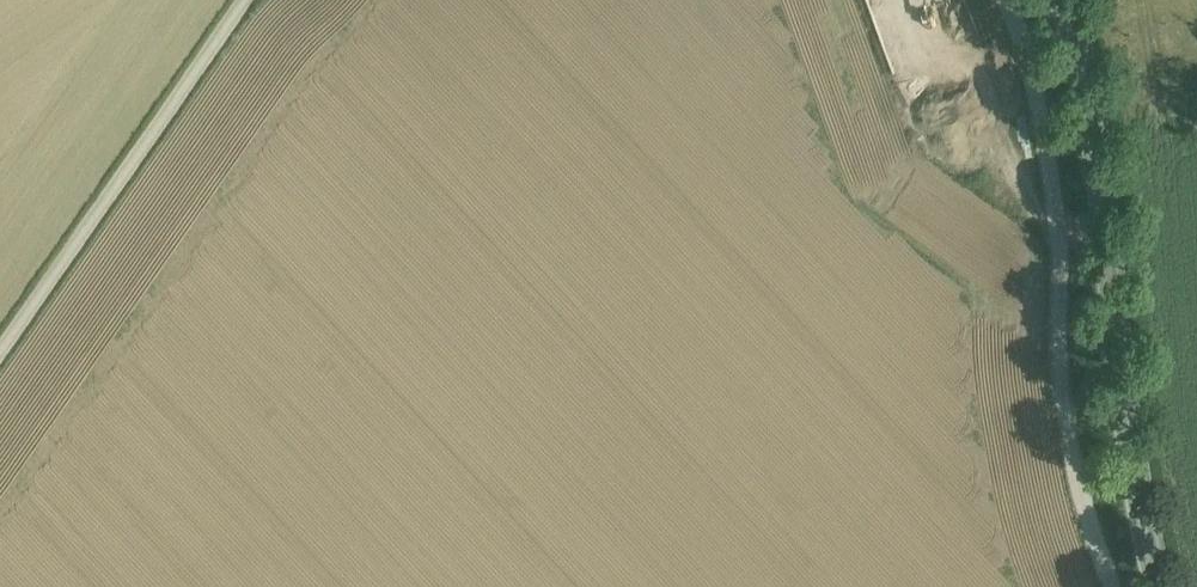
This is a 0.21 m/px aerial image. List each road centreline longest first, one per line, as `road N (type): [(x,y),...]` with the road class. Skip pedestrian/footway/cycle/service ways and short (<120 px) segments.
road 1 (tertiary): [(1066,0),(1094,71),(1139,506),(1158,586)]
road 2 (unclassified): [(248,0),(0,353)]

